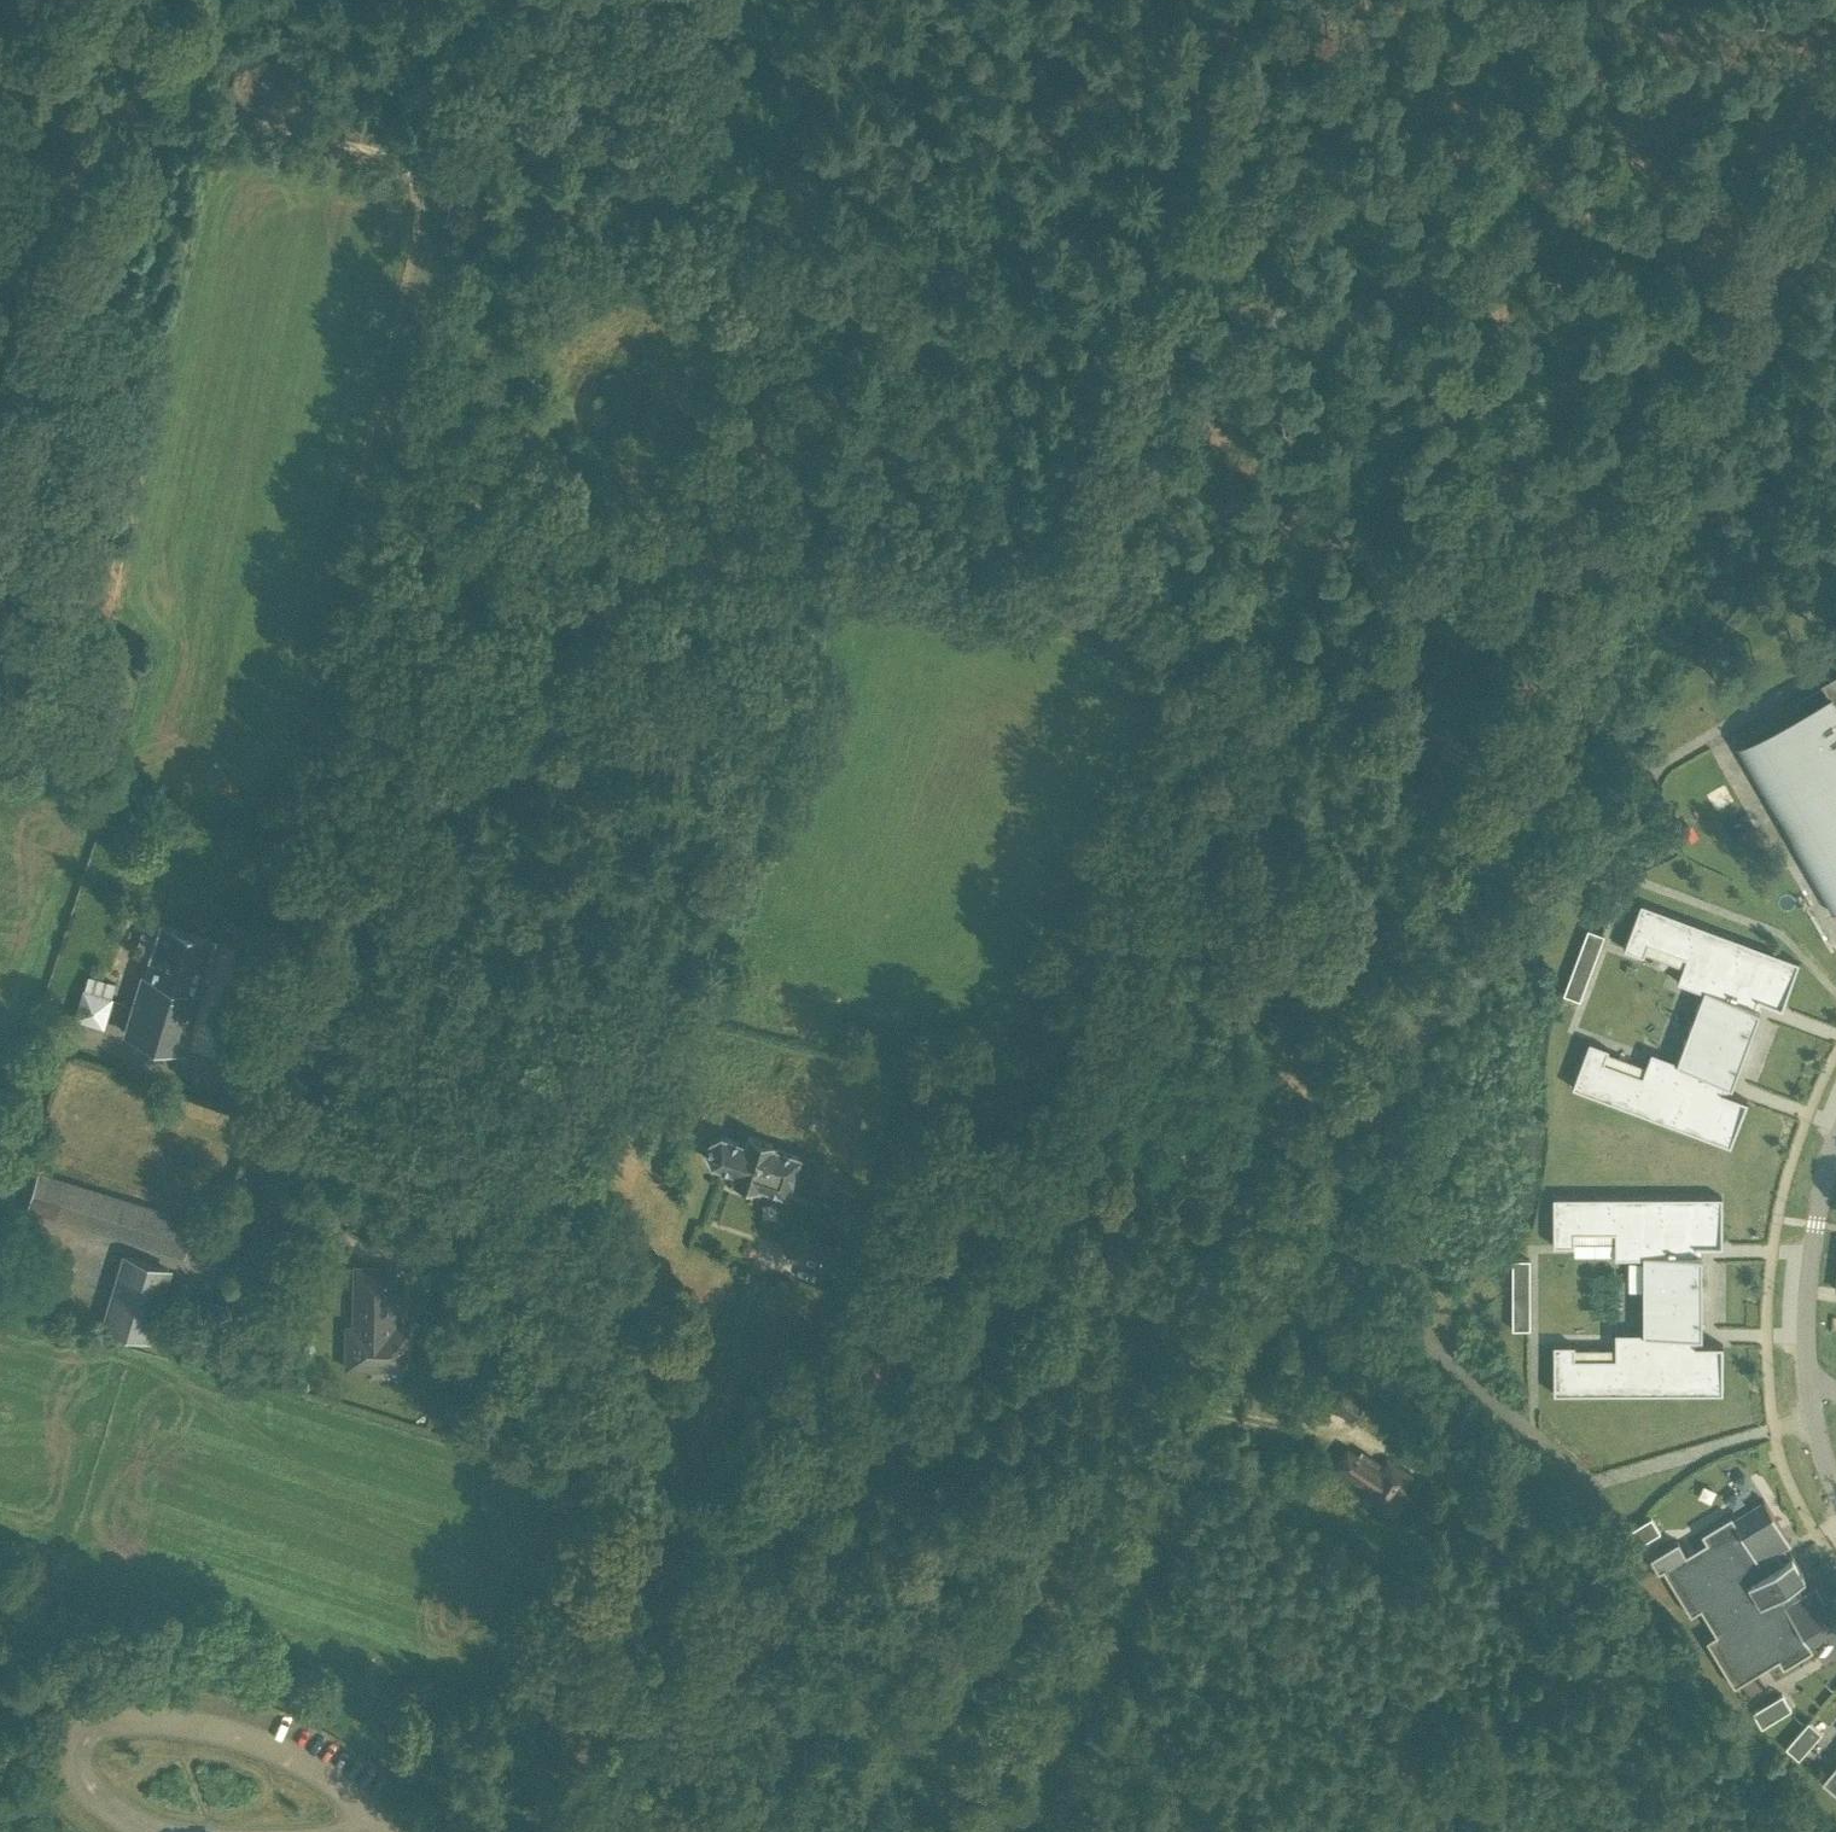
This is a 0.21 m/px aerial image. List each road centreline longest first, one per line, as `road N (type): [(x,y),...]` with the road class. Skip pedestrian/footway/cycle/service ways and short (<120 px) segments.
road 1 (track): [(1835,76),(961,1831)]
road 2 (track): [(962,1341),(1314,1435)]
road 3 (residential): [(1810,1376),(1811,1263),(1835,1162)]
road 4 (residential): [(1835,1496),(1810,1376)]

